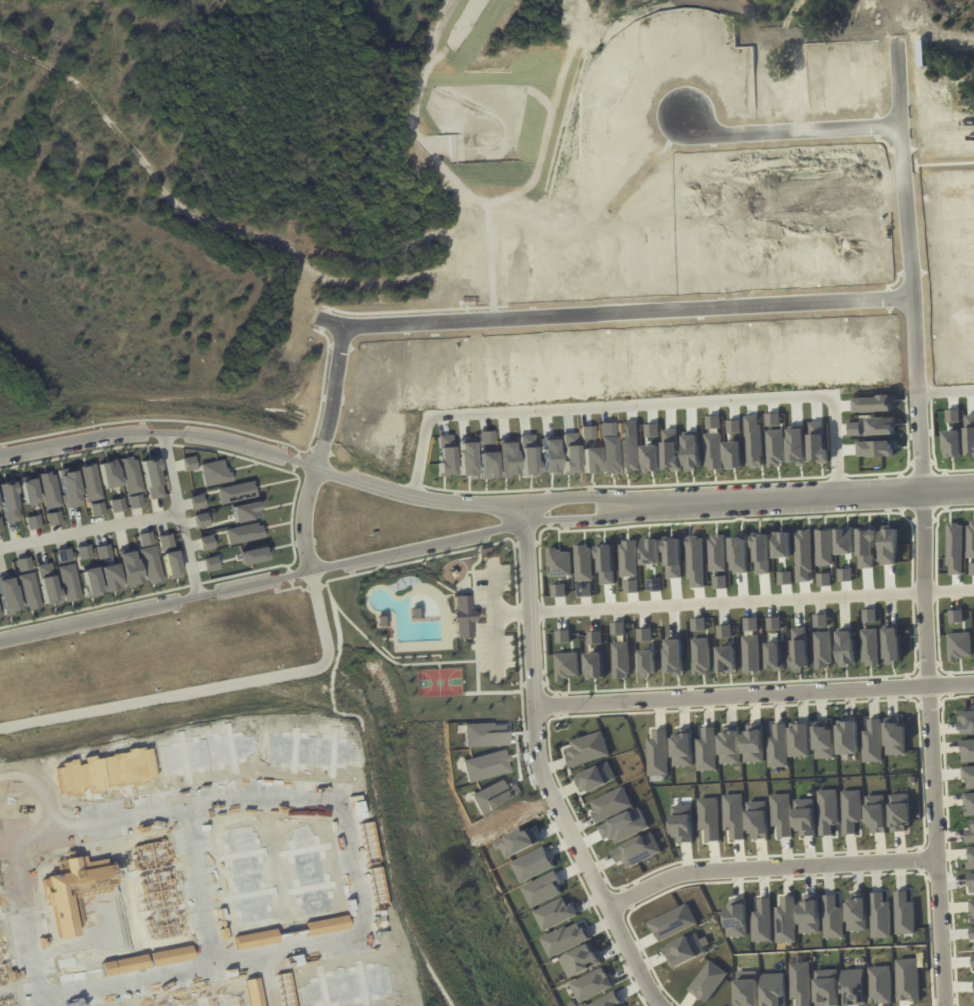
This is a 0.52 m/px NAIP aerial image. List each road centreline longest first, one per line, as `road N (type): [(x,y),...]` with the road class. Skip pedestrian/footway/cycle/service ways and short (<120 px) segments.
road 1 (residential): [(952,1005),(900,32)]
road 2 (residential): [(323,436),(346,325),(911,295)]
road 3 (residential): [(639,505),(619,492),(524,503),(420,498),(195,432),(145,430),(0,455)]
road 4 (residential): [(0,639),(481,531),(639,505)]
road 5 (residential): [(524,503),(539,768),(656,1005)]
road 6 (residential): [(973,682),(534,706)]
road 7 (residential): [(609,908),(676,874),(945,859)]
road 8 (residential): [(639,505),(973,485)]
road 9 (residential): [(904,124),(726,131),(692,113)]
road 10 (residential): [(323,436),(303,518),(309,572)]

